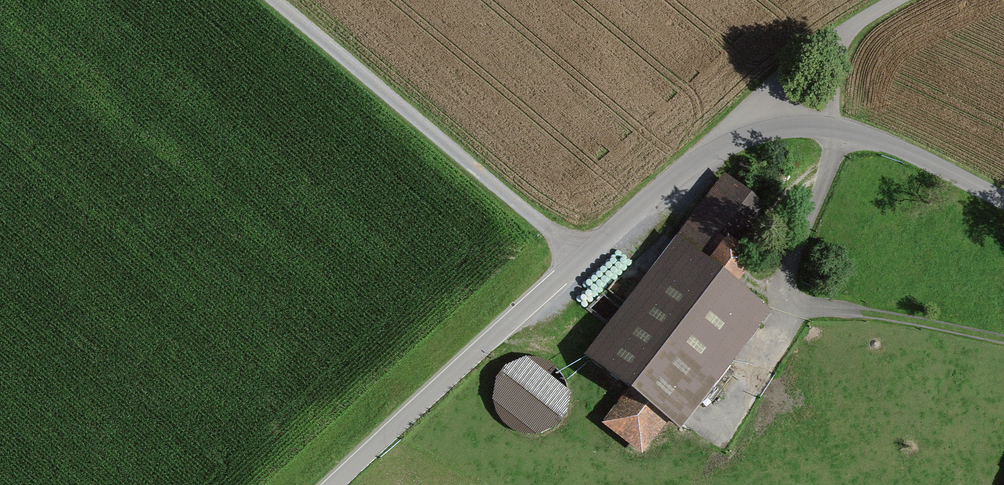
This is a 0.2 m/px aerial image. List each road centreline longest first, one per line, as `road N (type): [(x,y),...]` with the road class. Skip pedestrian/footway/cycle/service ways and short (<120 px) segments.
road 1 (residential): [(336,484),(581,257),(722,147)]
road 2 (track): [(274,0),(581,257)]
road 3 (residential): [(1003,201),(843,129),(776,128),(722,147)]

